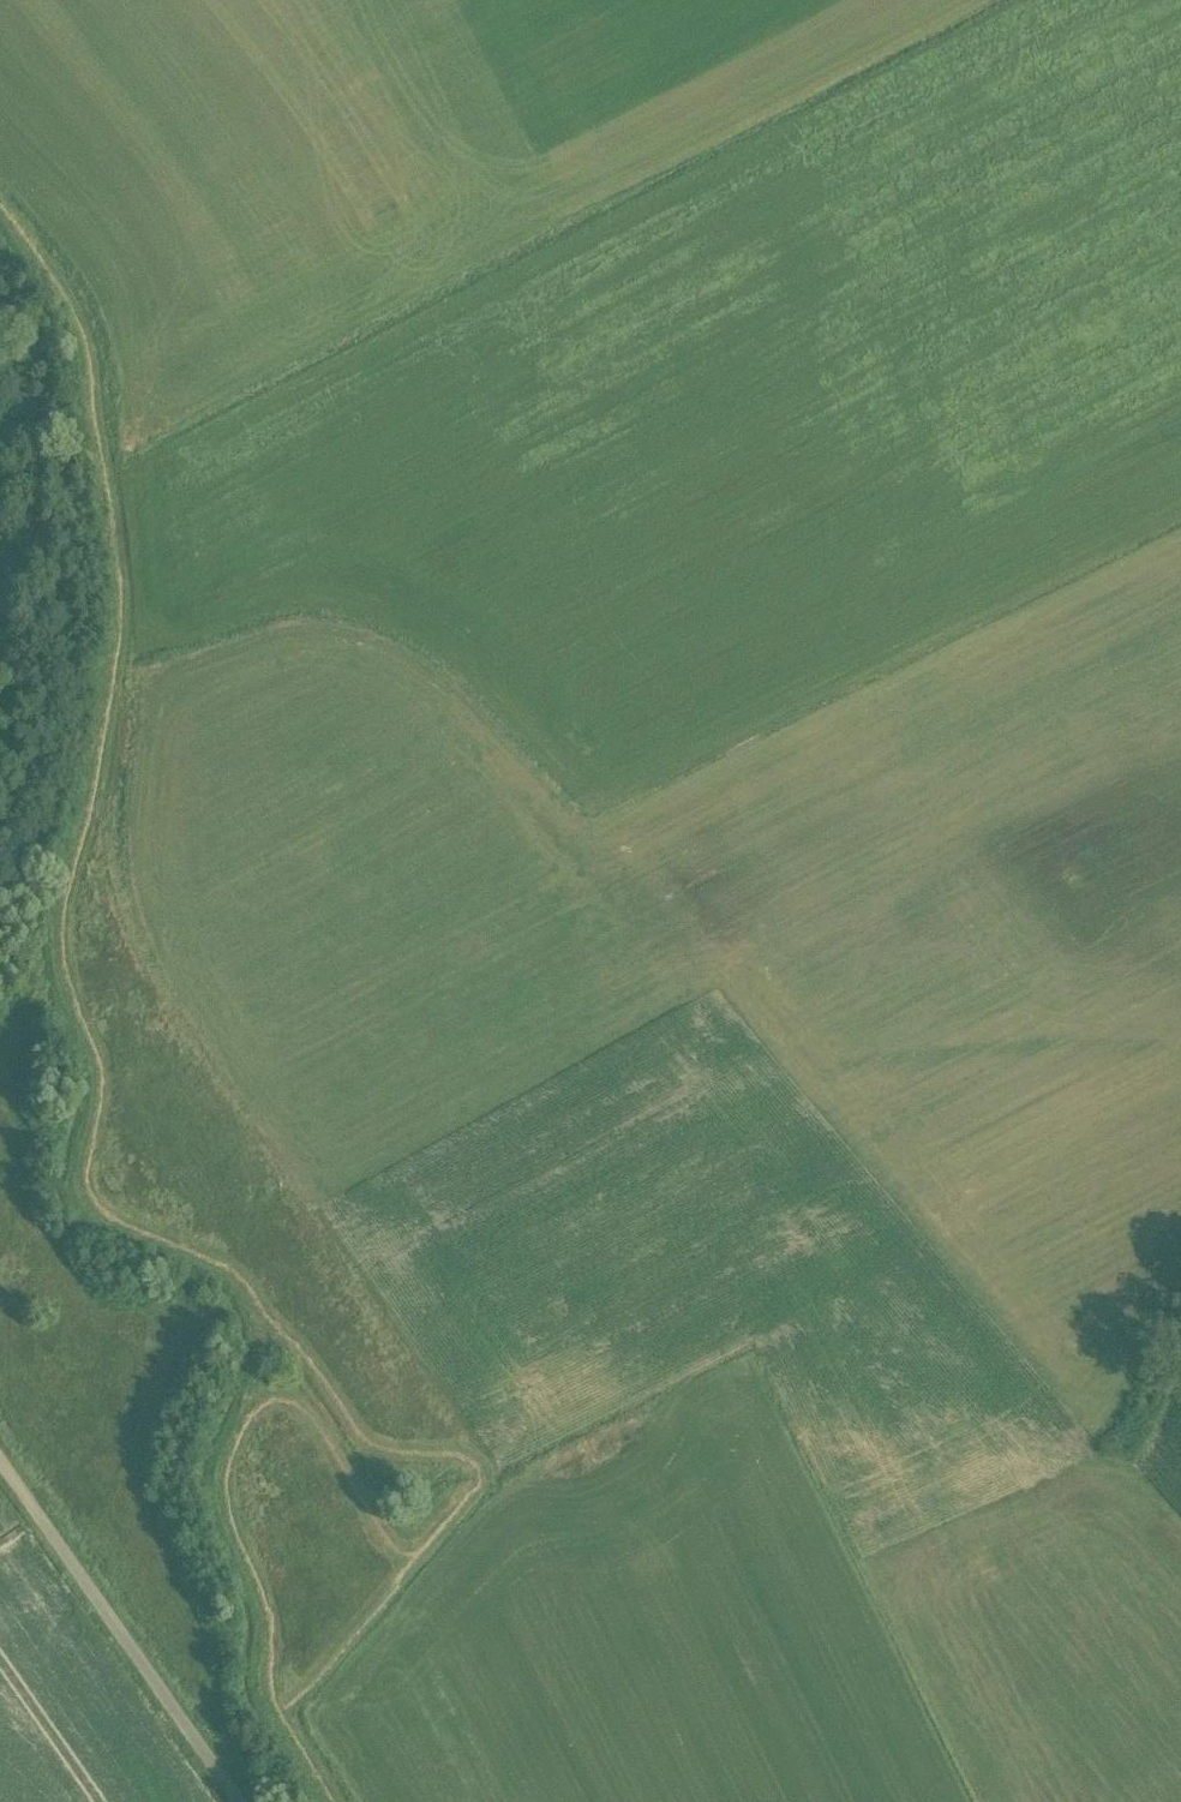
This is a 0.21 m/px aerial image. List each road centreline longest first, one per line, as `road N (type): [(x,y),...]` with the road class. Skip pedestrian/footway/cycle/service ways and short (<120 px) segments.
road 1 (unclassified): [(238,1801),(0,1455)]

